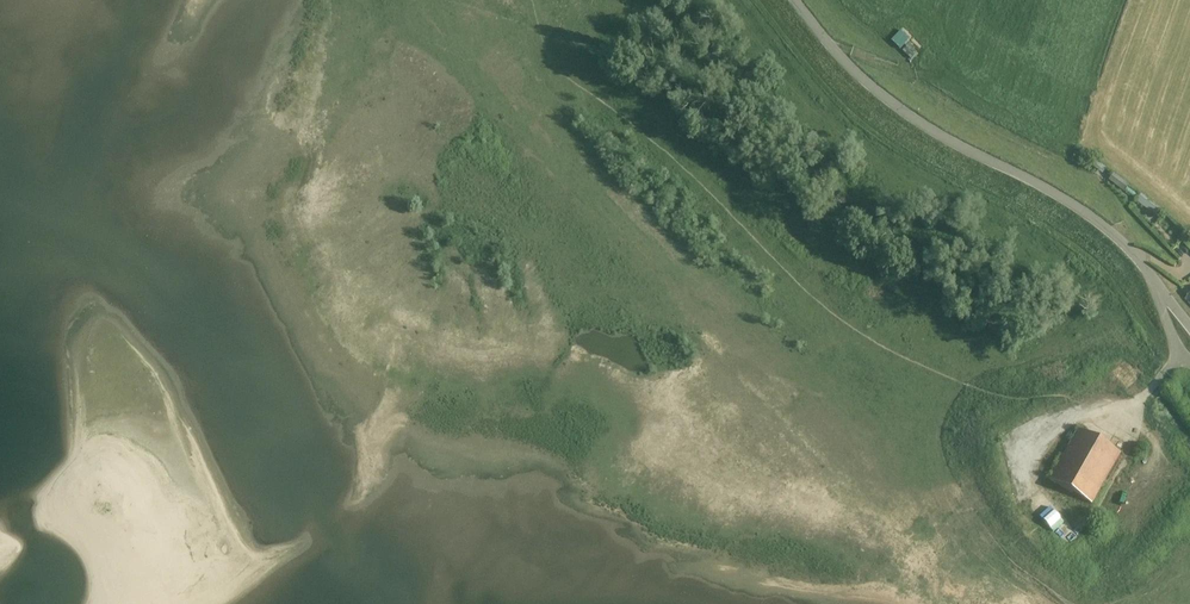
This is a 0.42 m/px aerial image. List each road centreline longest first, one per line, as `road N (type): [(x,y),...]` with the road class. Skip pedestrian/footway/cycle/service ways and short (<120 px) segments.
road 1 (tertiary): [(1189,328),(1152,277),(1085,210),(897,102),(854,70),(798,0)]

